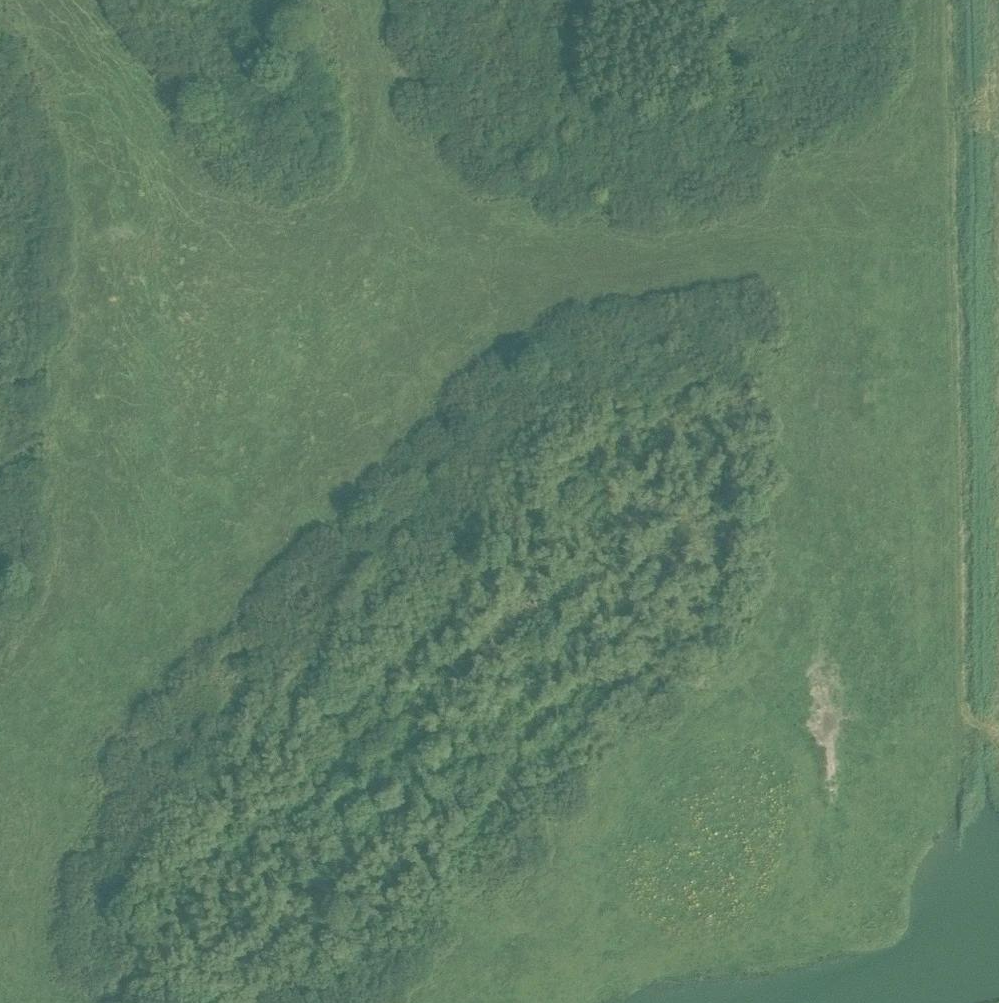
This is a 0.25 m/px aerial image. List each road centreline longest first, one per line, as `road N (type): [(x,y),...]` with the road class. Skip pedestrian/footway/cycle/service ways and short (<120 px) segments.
road 1 (track): [(359,0),(368,137),(391,229),(375,325),(130,625),(65,747),(34,859),(14,899),(0,905)]
road 2 (track): [(391,229),(425,224),(555,249),(702,259),(786,254),(847,238),(946,244)]

